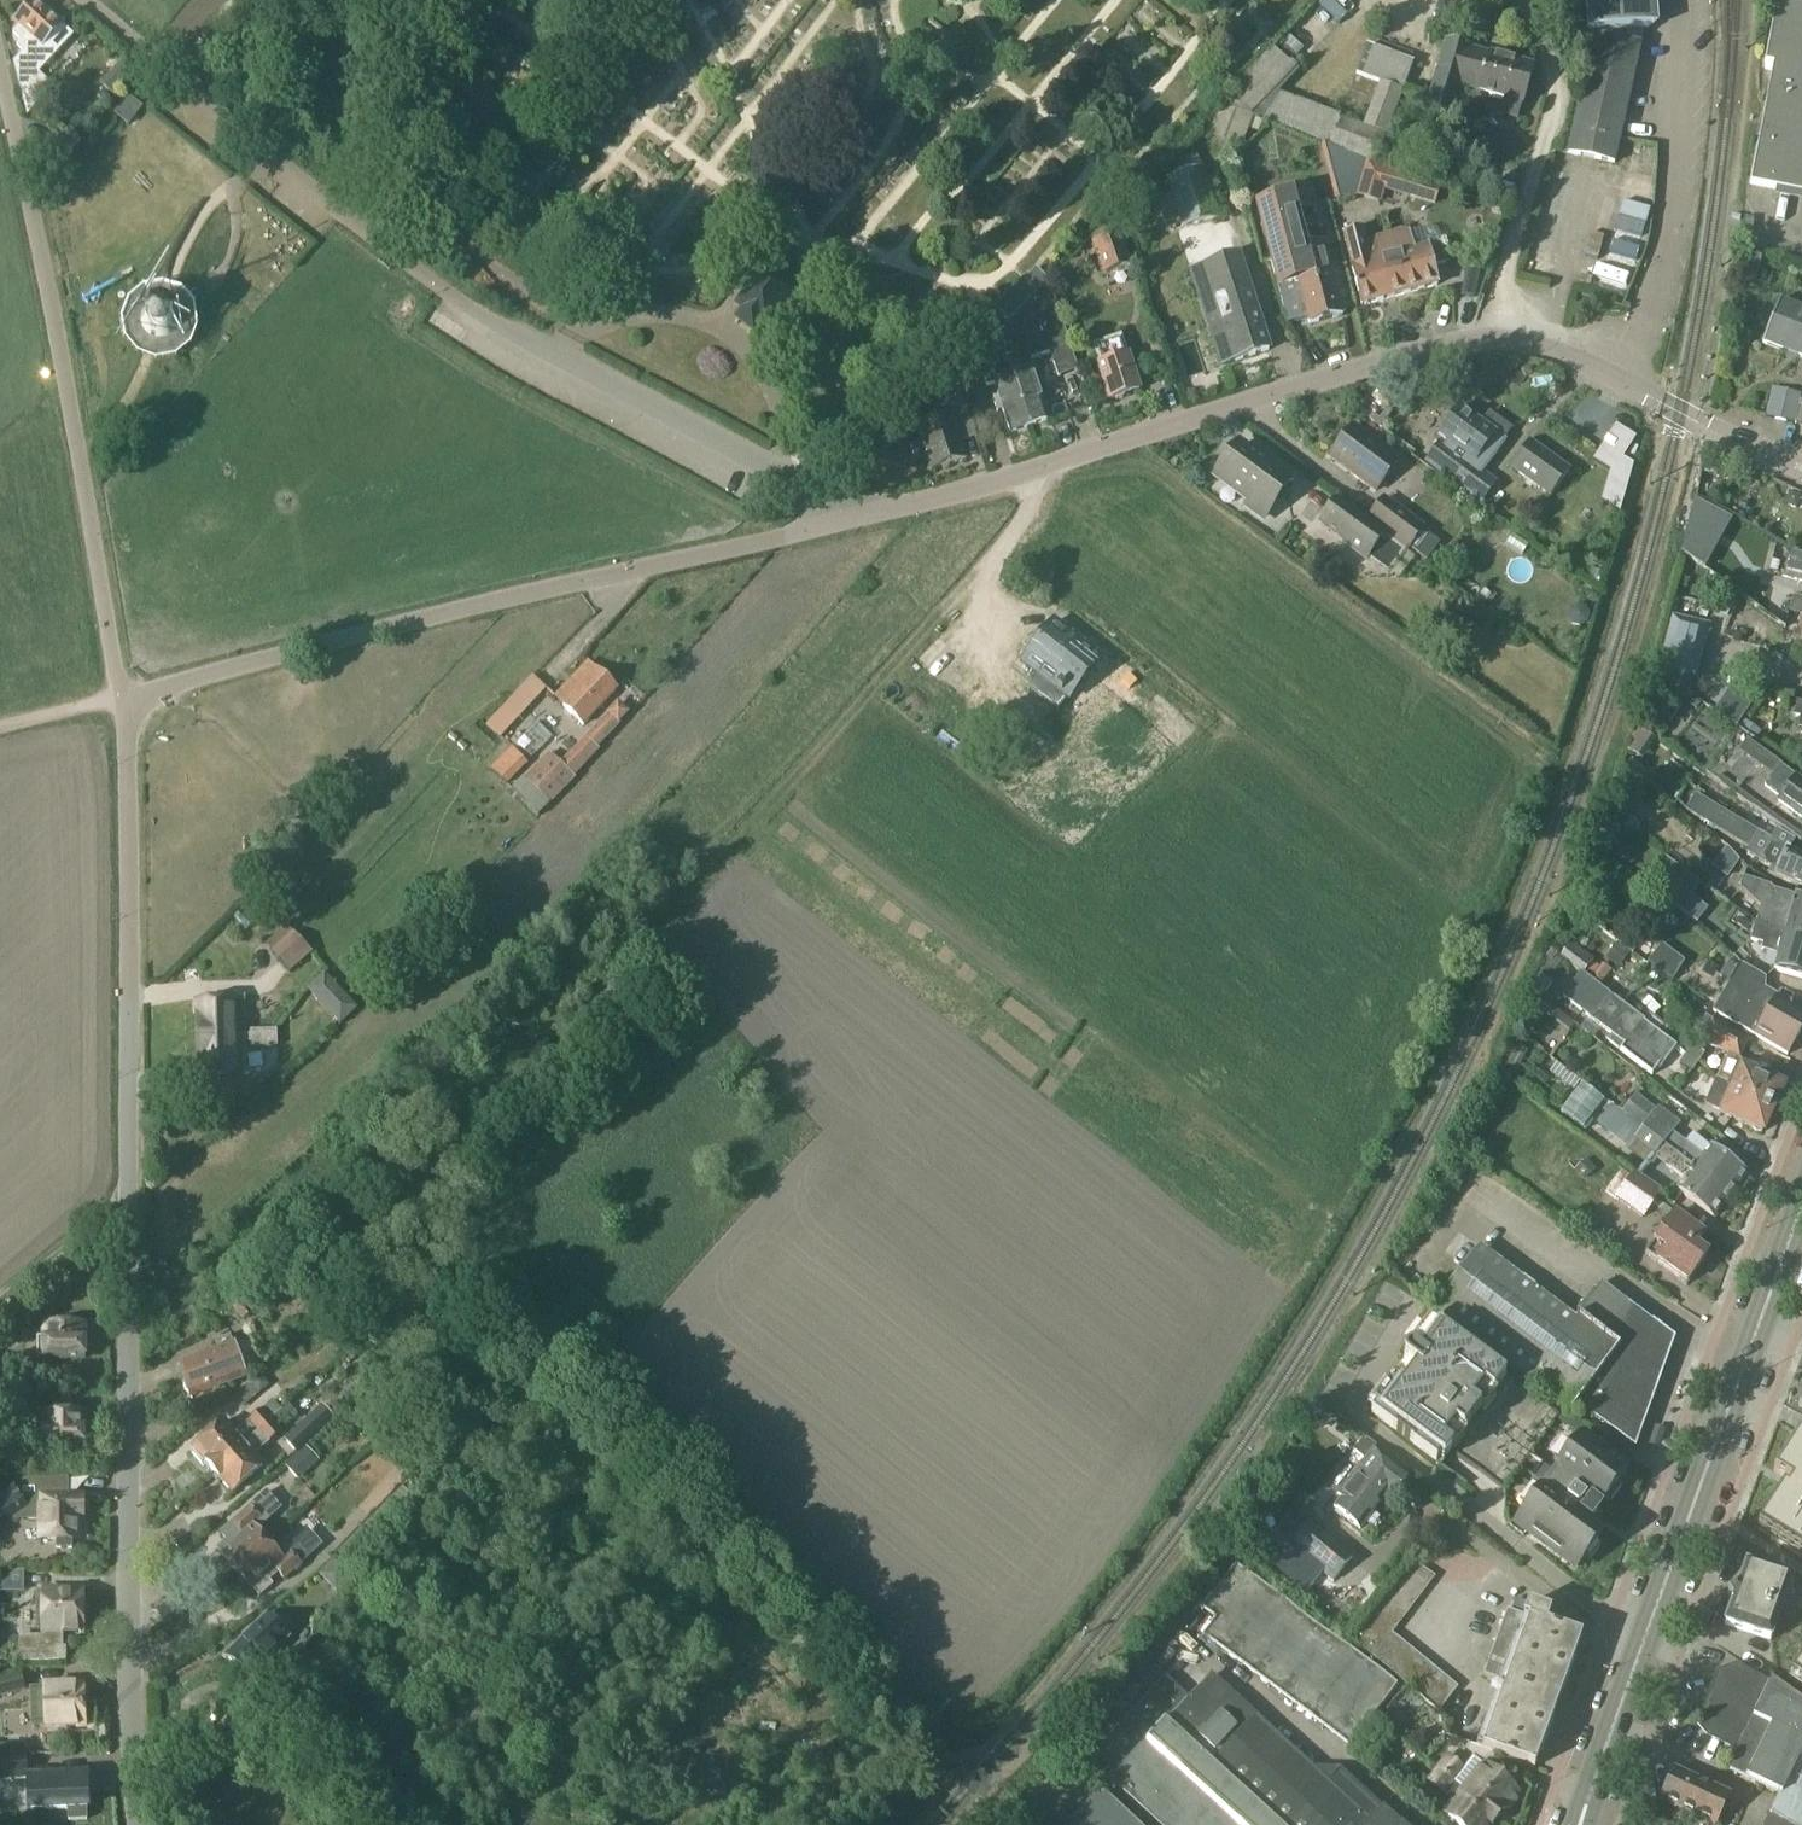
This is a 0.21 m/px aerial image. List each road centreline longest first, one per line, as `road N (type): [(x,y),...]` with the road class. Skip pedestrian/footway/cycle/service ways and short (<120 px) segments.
road 1 (unclassified): [(139,1824),(121,695)]
road 2 (residential): [(843,520),(955,493),(1245,397),(1474,342),(1531,345),(1801,468)]
road 3 (residential): [(843,520),(818,494),(468,304),(83,0)]
road 4 (track): [(993,1797),(918,1734),(801,1687),(687,1592),(656,1575),(597,1562),(507,1605),(474,1628),(449,1664),(459,1726),(493,1776),(513,1798),(562,1824)]
road 5 (unclassified): [(121,695),(843,520)]
road 6 (secondary): [(1580,1824),(1801,1199)]
road 7 (unclassified): [(121,695),(0,65)]
road 8 (track): [(690,1824),(718,1791),(716,1694),(736,1664),(768,1662)]
road 9 (track): [(121,695),(0,727)]

